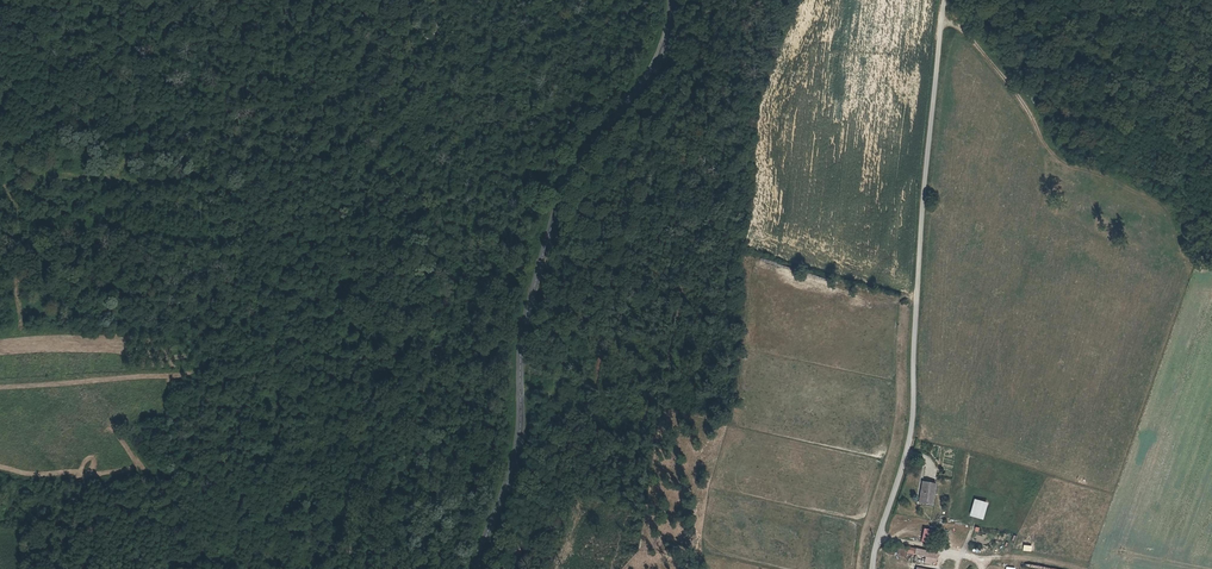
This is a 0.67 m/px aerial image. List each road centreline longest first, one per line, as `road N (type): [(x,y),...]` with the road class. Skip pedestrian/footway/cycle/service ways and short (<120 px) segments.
road 1 (tertiary): [(673,0),(656,64),(560,200),(521,343),(518,452),(477,568)]
road 2 (unclassified): [(945,0),(923,192),(910,436),(874,568)]
road 3 (track): [(941,19),(974,43),(1023,101),(1042,138),(1051,206),(1147,254)]
road 4 (track): [(879,536),(1079,568)]

